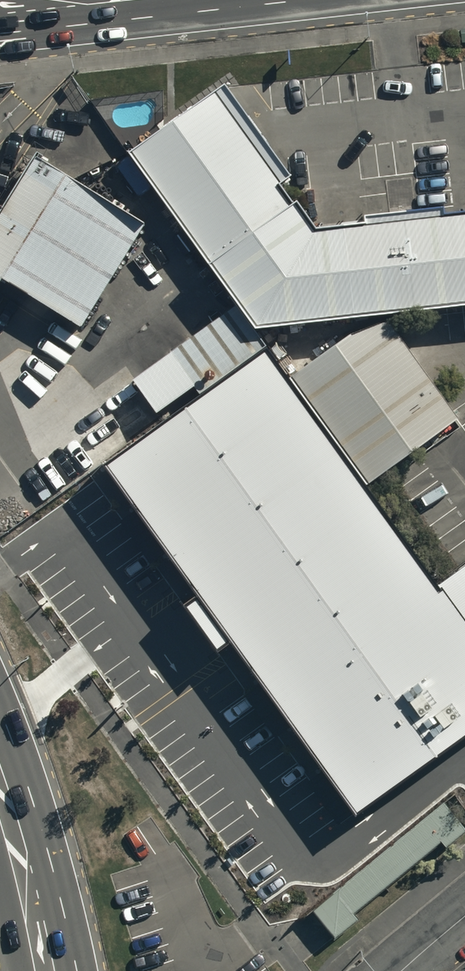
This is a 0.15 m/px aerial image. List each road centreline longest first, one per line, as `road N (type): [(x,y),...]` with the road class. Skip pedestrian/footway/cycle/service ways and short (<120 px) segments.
road 1 (primary): [(297,0),(0,33)]
road 2 (primary): [(52,970),(0,786)]

